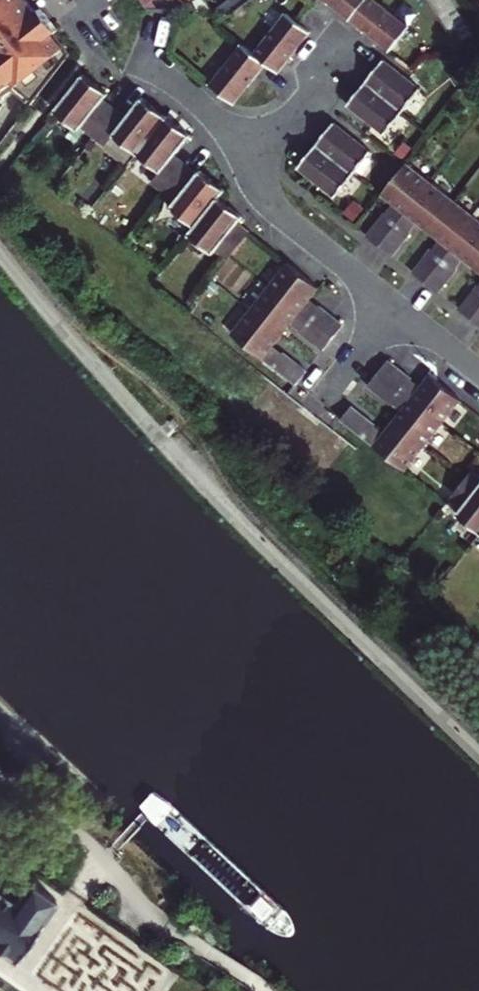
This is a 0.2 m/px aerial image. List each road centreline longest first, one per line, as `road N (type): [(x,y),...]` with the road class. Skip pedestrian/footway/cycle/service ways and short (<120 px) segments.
road 1 (residential): [(478,753),(236,520),(0,255)]

